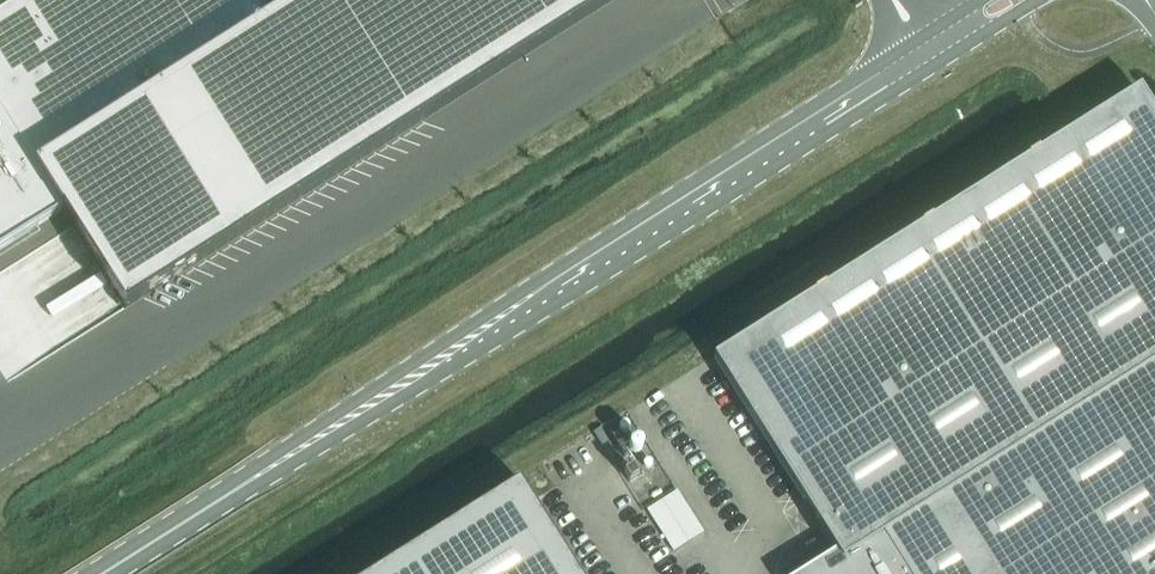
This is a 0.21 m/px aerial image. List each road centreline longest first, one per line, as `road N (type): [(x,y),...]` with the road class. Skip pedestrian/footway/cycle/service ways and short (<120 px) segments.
road 1 (unclassified): [(919,38),(308,432),(249,481)]
road 2 (unclassified): [(249,481),(319,449),(936,65)]
road 3 (unclassified): [(249,481),(103,573)]
road 4 (unclassified): [(936,65),(1038,0)]

